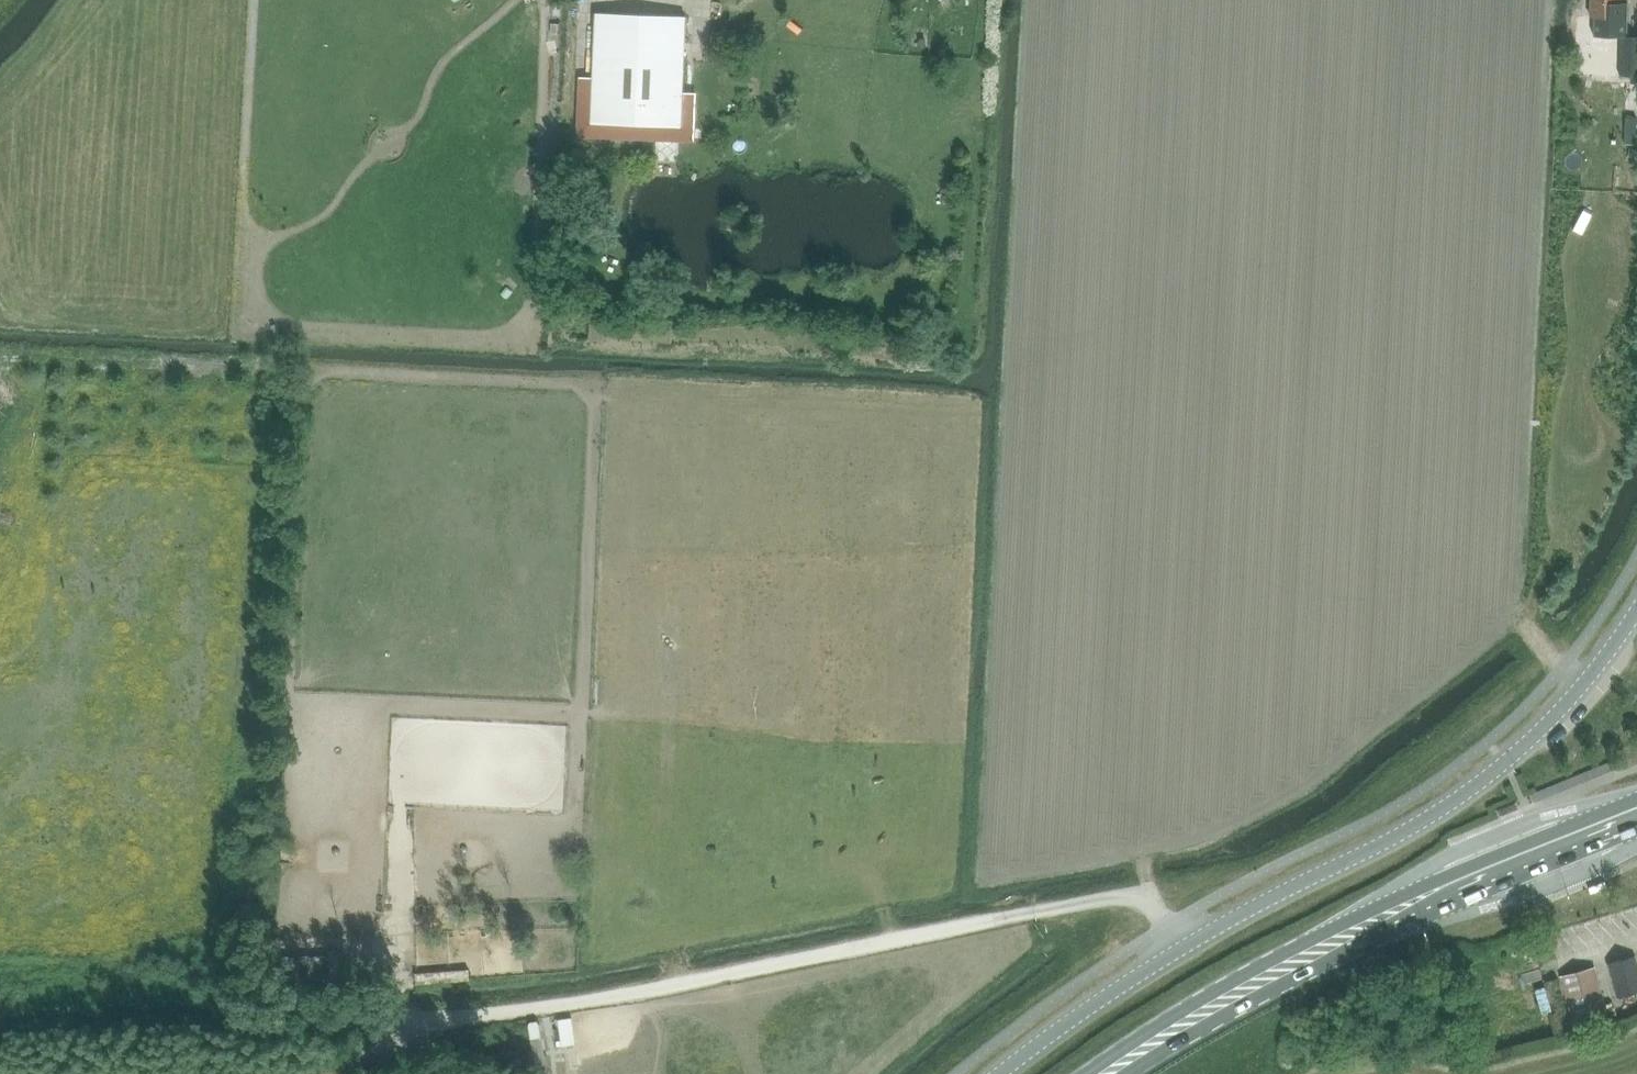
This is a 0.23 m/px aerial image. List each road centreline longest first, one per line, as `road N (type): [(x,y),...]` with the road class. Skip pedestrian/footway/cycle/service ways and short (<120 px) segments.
road 1 (unclassified): [(1003,1073),(1180,948),(1470,792),(1543,731),(1636,614)]
road 2 (primary): [(1636,799),(1343,924),(1195,1003),(1086,1073)]
road 3 (primary): [(1128,1073),(1364,942),(1636,822)]

